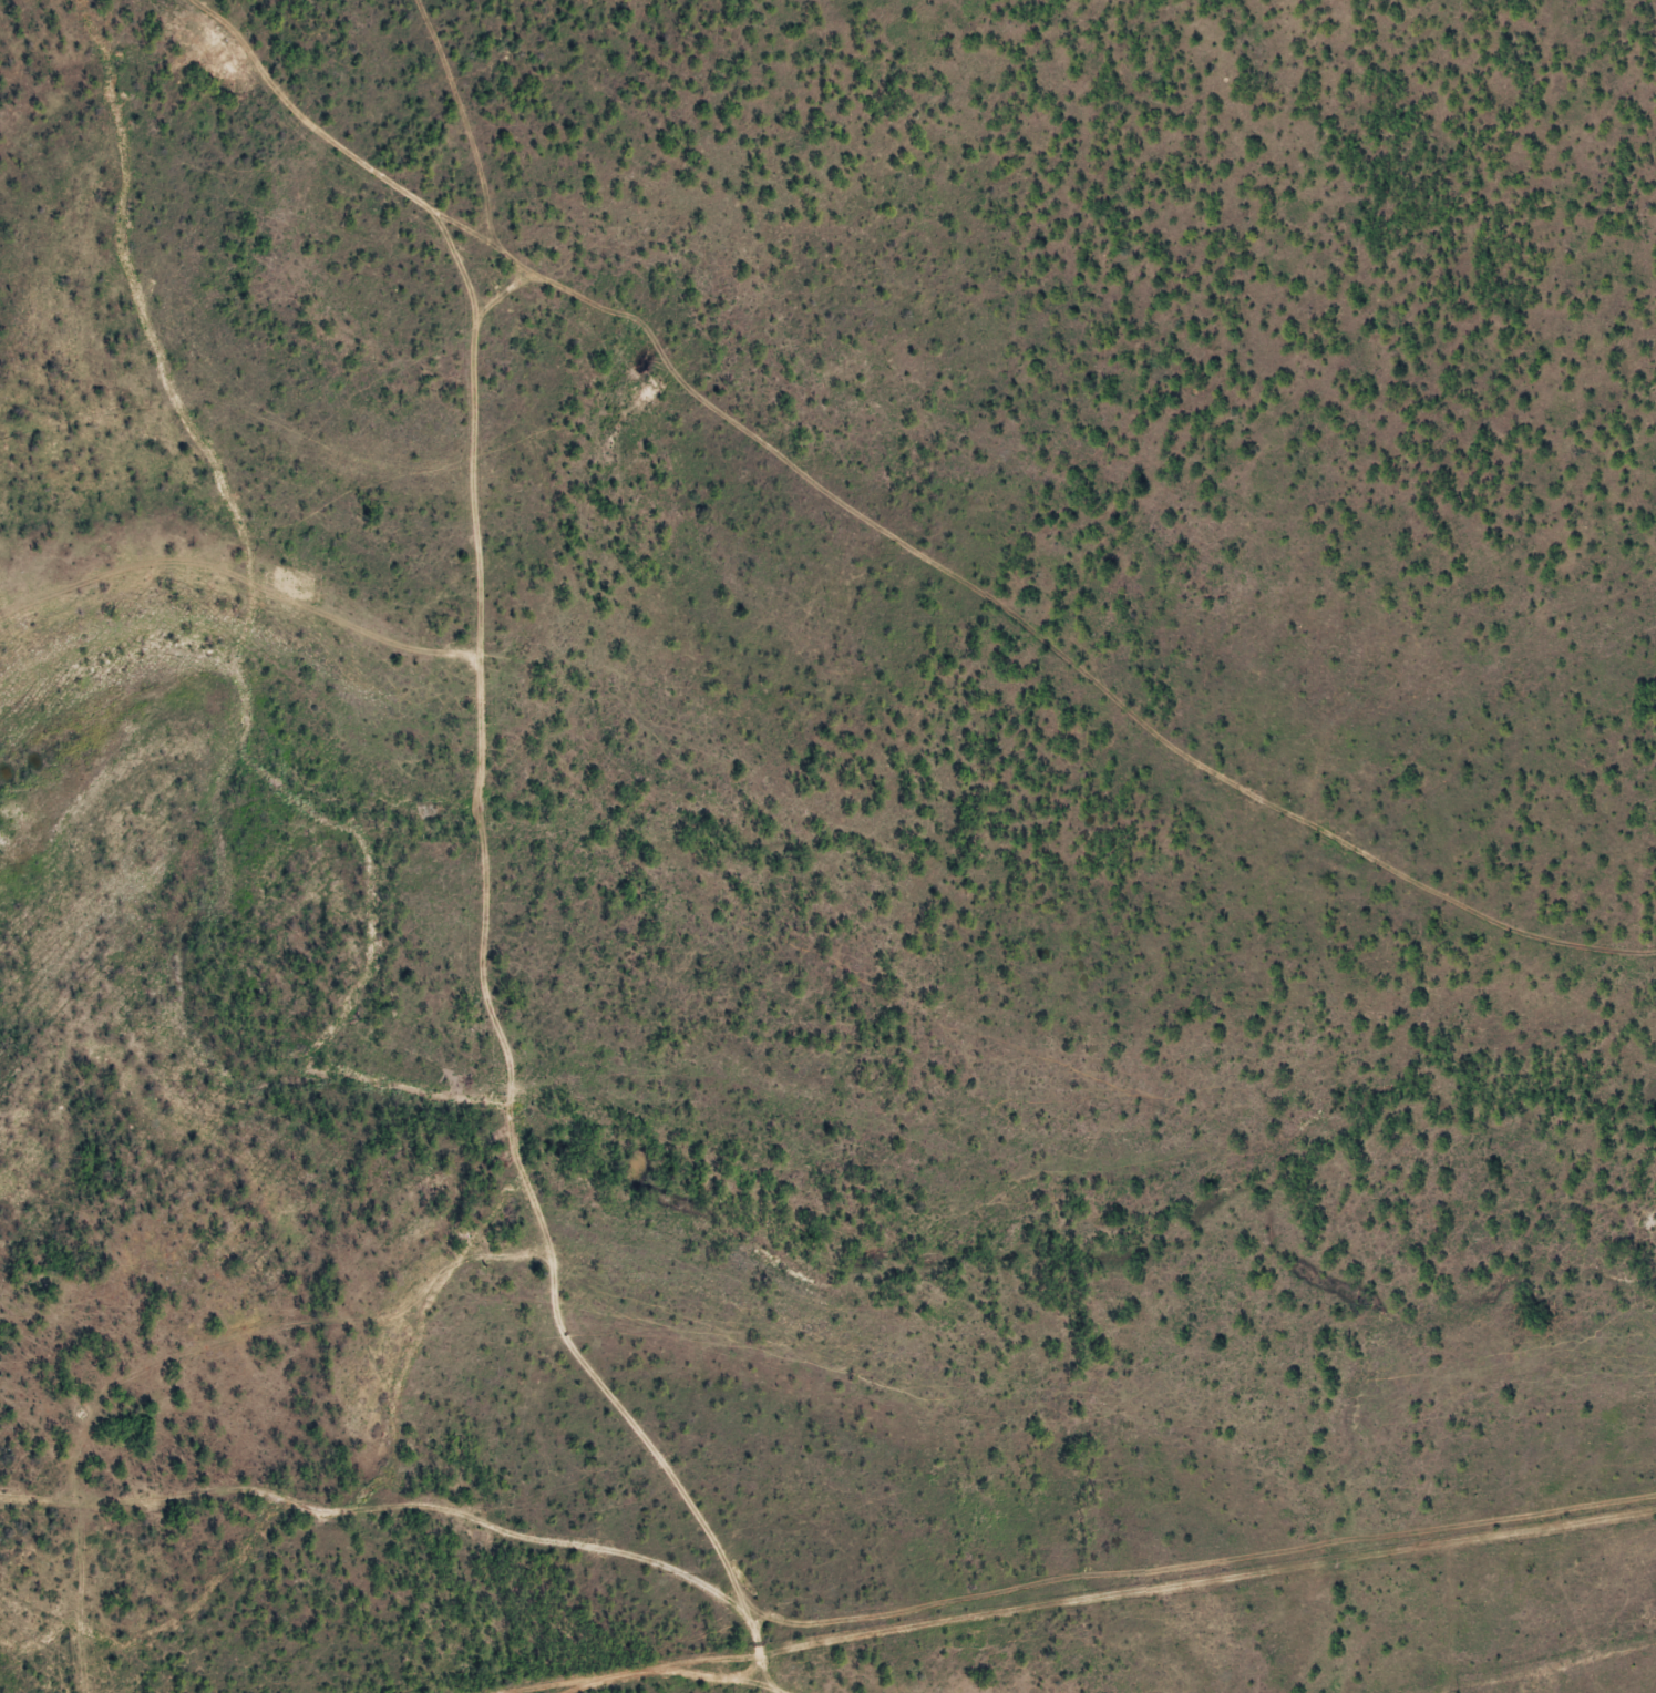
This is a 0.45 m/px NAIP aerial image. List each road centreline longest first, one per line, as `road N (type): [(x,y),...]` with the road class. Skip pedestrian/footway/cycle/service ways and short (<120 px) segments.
road 1 (residential): [(193,0),(244,43),(320,133),(434,214),(473,302),(483,992),(510,1055),(511,1131),(566,1338),(691,1499),(752,1622),(771,1687),(788,1692)]
road 2 (residential): [(632,1692),(589,1622),(601,1582),(752,1622)]
road 3 (residential): [(165,1692),(0,1579)]

